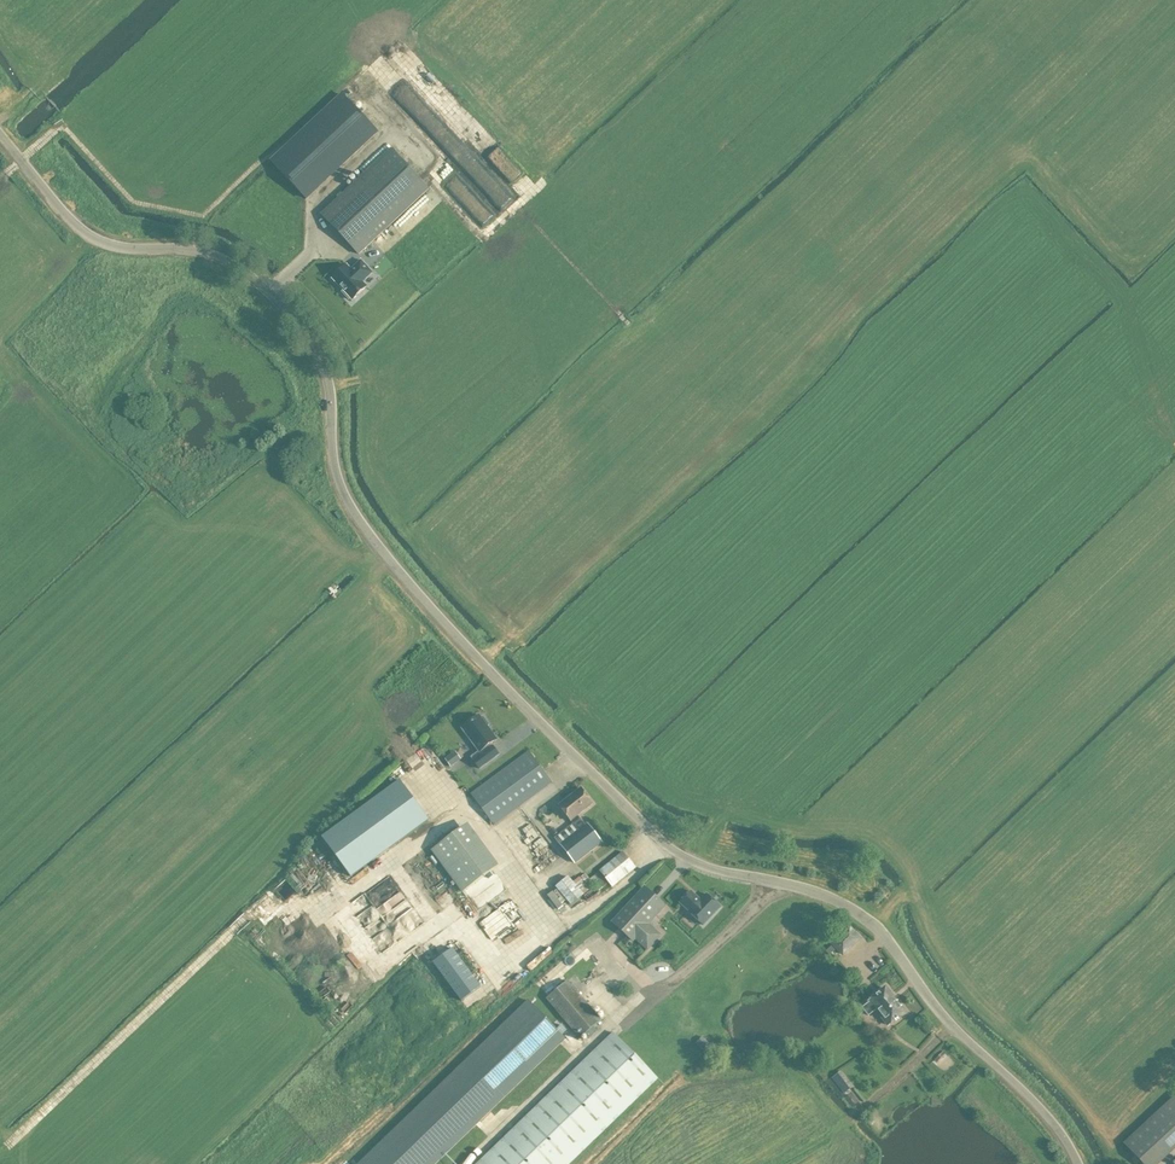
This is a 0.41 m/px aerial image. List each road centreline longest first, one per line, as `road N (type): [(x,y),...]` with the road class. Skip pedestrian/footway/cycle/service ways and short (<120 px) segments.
road 1 (tertiary): [(1078,1163),(1046,1114),(945,1018),(869,921),(810,889),(717,870),(676,851),(454,632),(348,502),(335,464),(323,363),(277,299),(209,252),(91,236),(0,134)]
road 2 (track): [(630,323),(378,55),(204,215),(135,201),(63,122),(1,179)]
road 3 (track): [(856,1112),(952,1024)]

